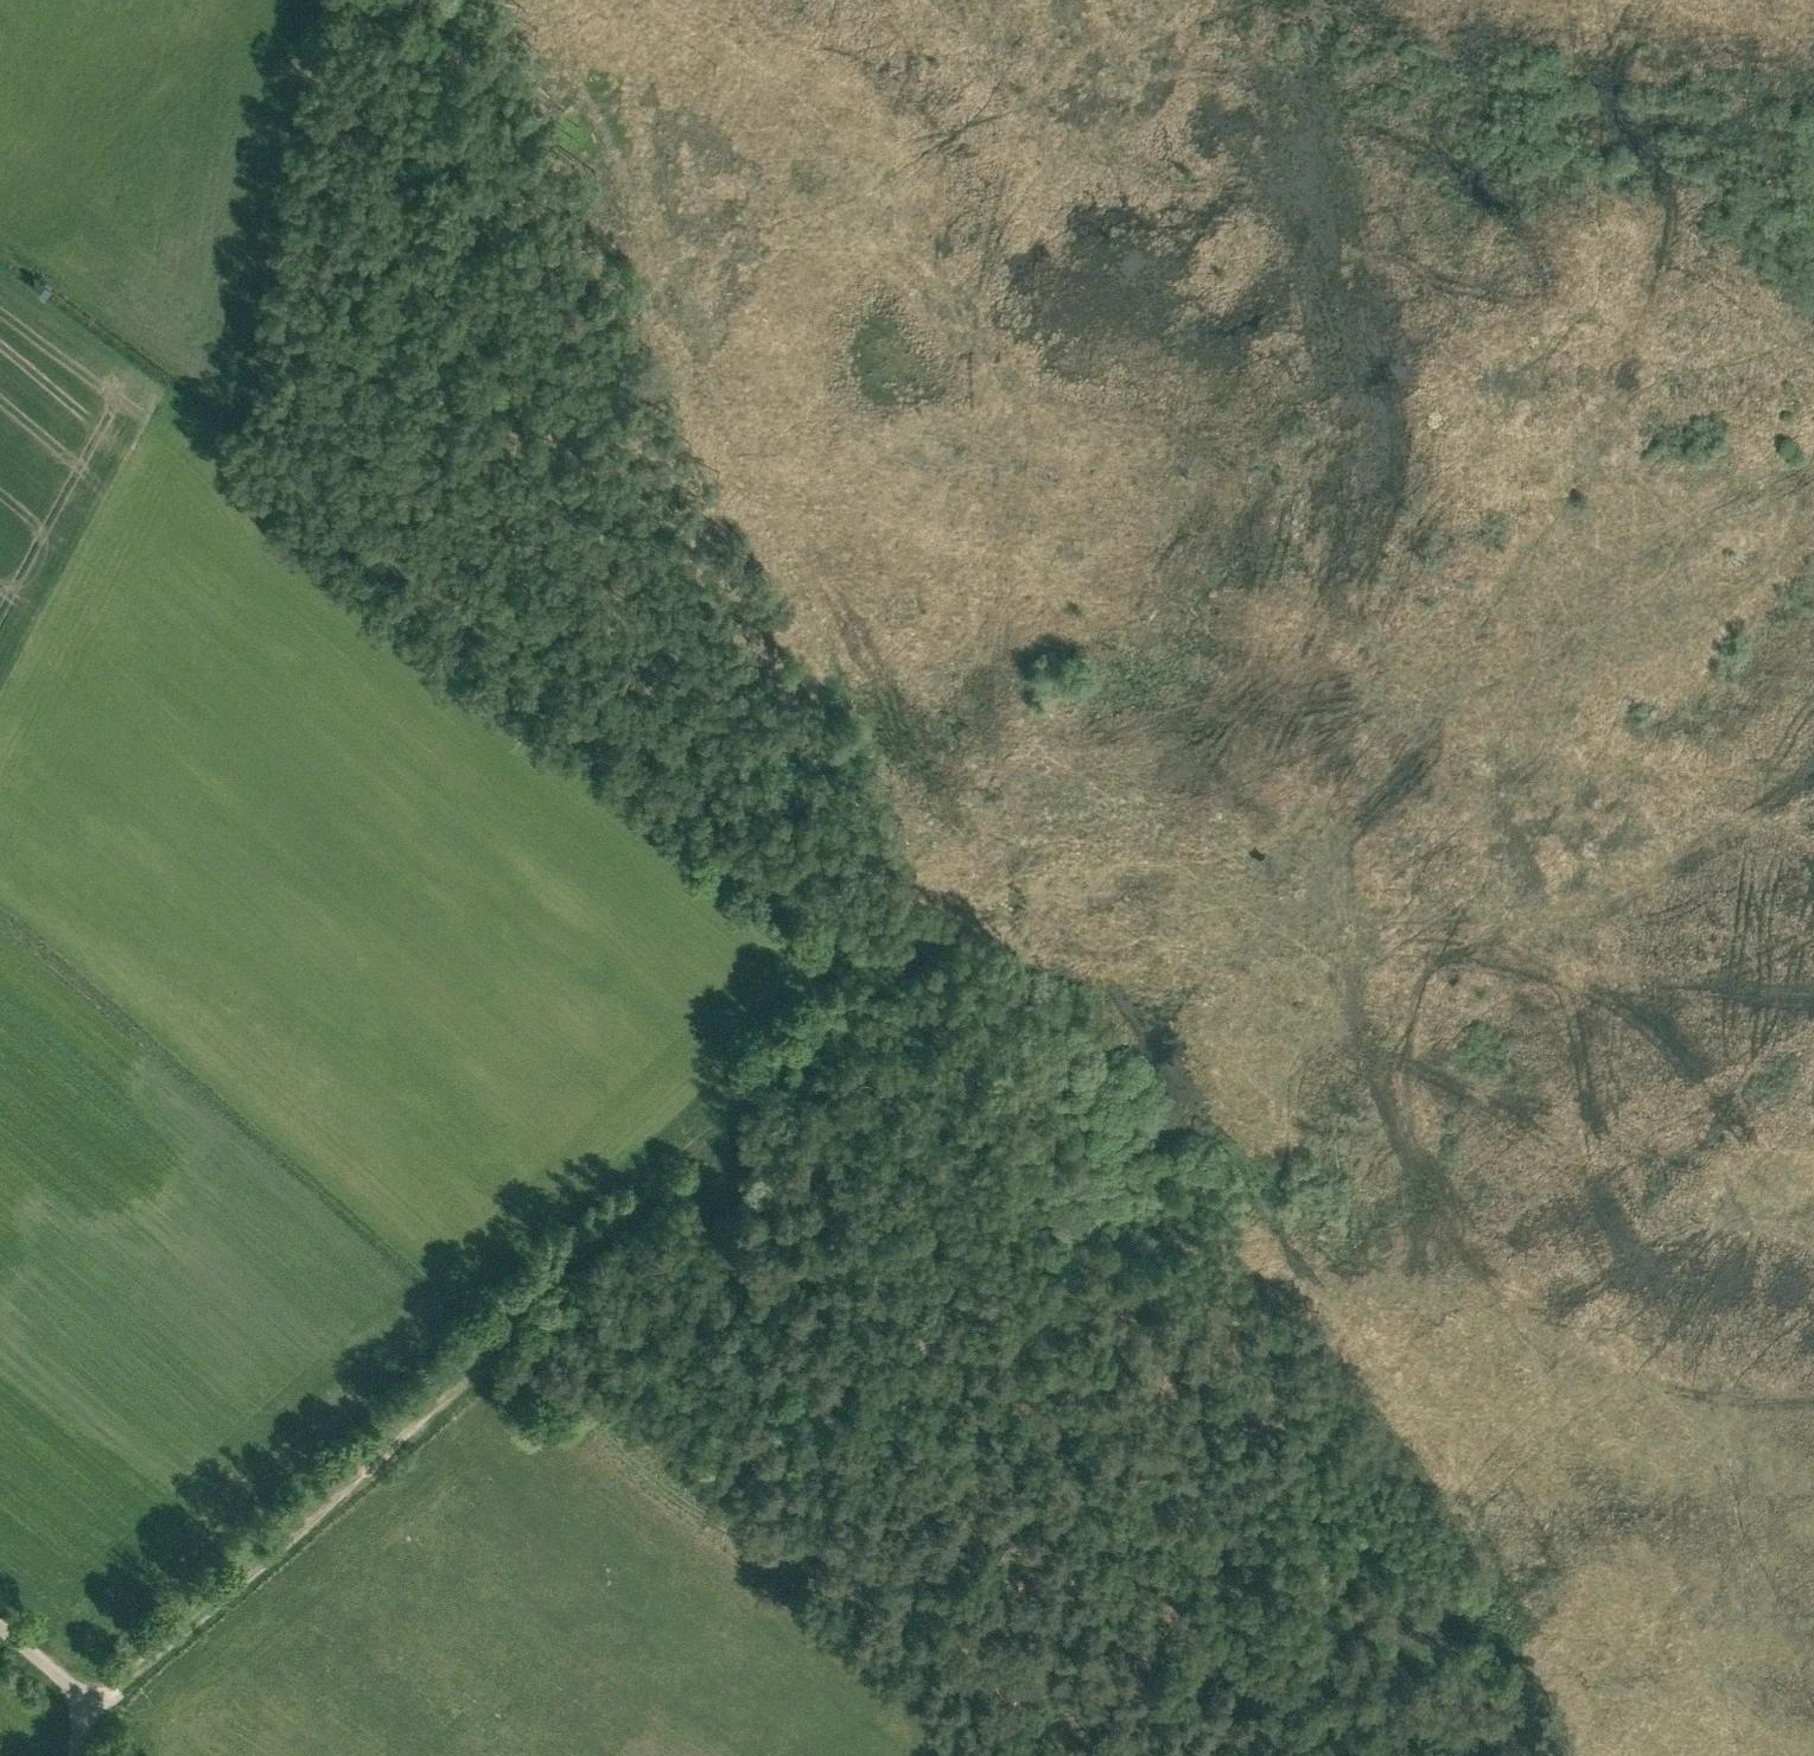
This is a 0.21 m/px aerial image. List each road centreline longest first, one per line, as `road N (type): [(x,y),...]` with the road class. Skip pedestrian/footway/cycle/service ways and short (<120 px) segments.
road 1 (unclassified): [(0,1607),(93,1695),(70,1755)]

